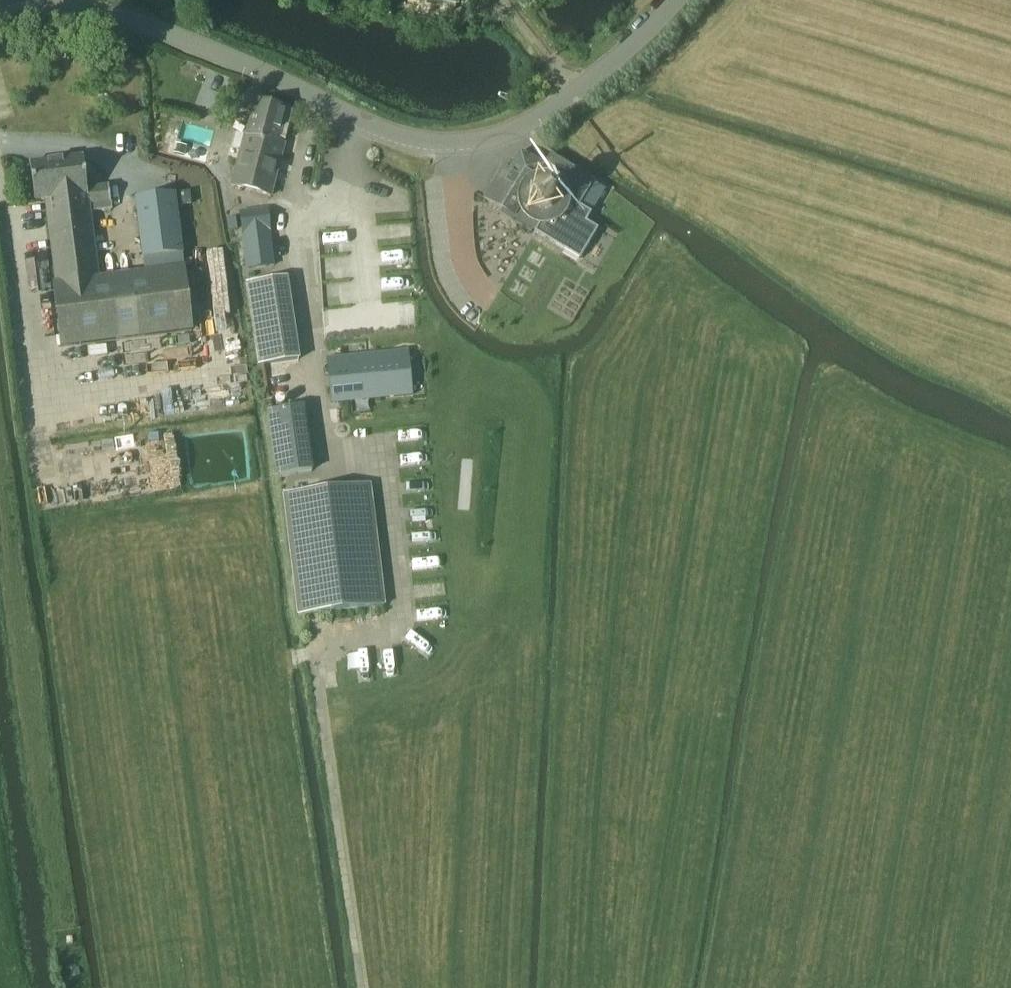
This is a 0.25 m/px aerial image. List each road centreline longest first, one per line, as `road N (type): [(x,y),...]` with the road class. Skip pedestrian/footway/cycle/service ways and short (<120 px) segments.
road 1 (tertiary): [(0,7),(87,8),(145,25),(380,131),(456,143),(508,131),(576,92),(675,0)]
road 2 (track): [(362,987),(315,634)]

